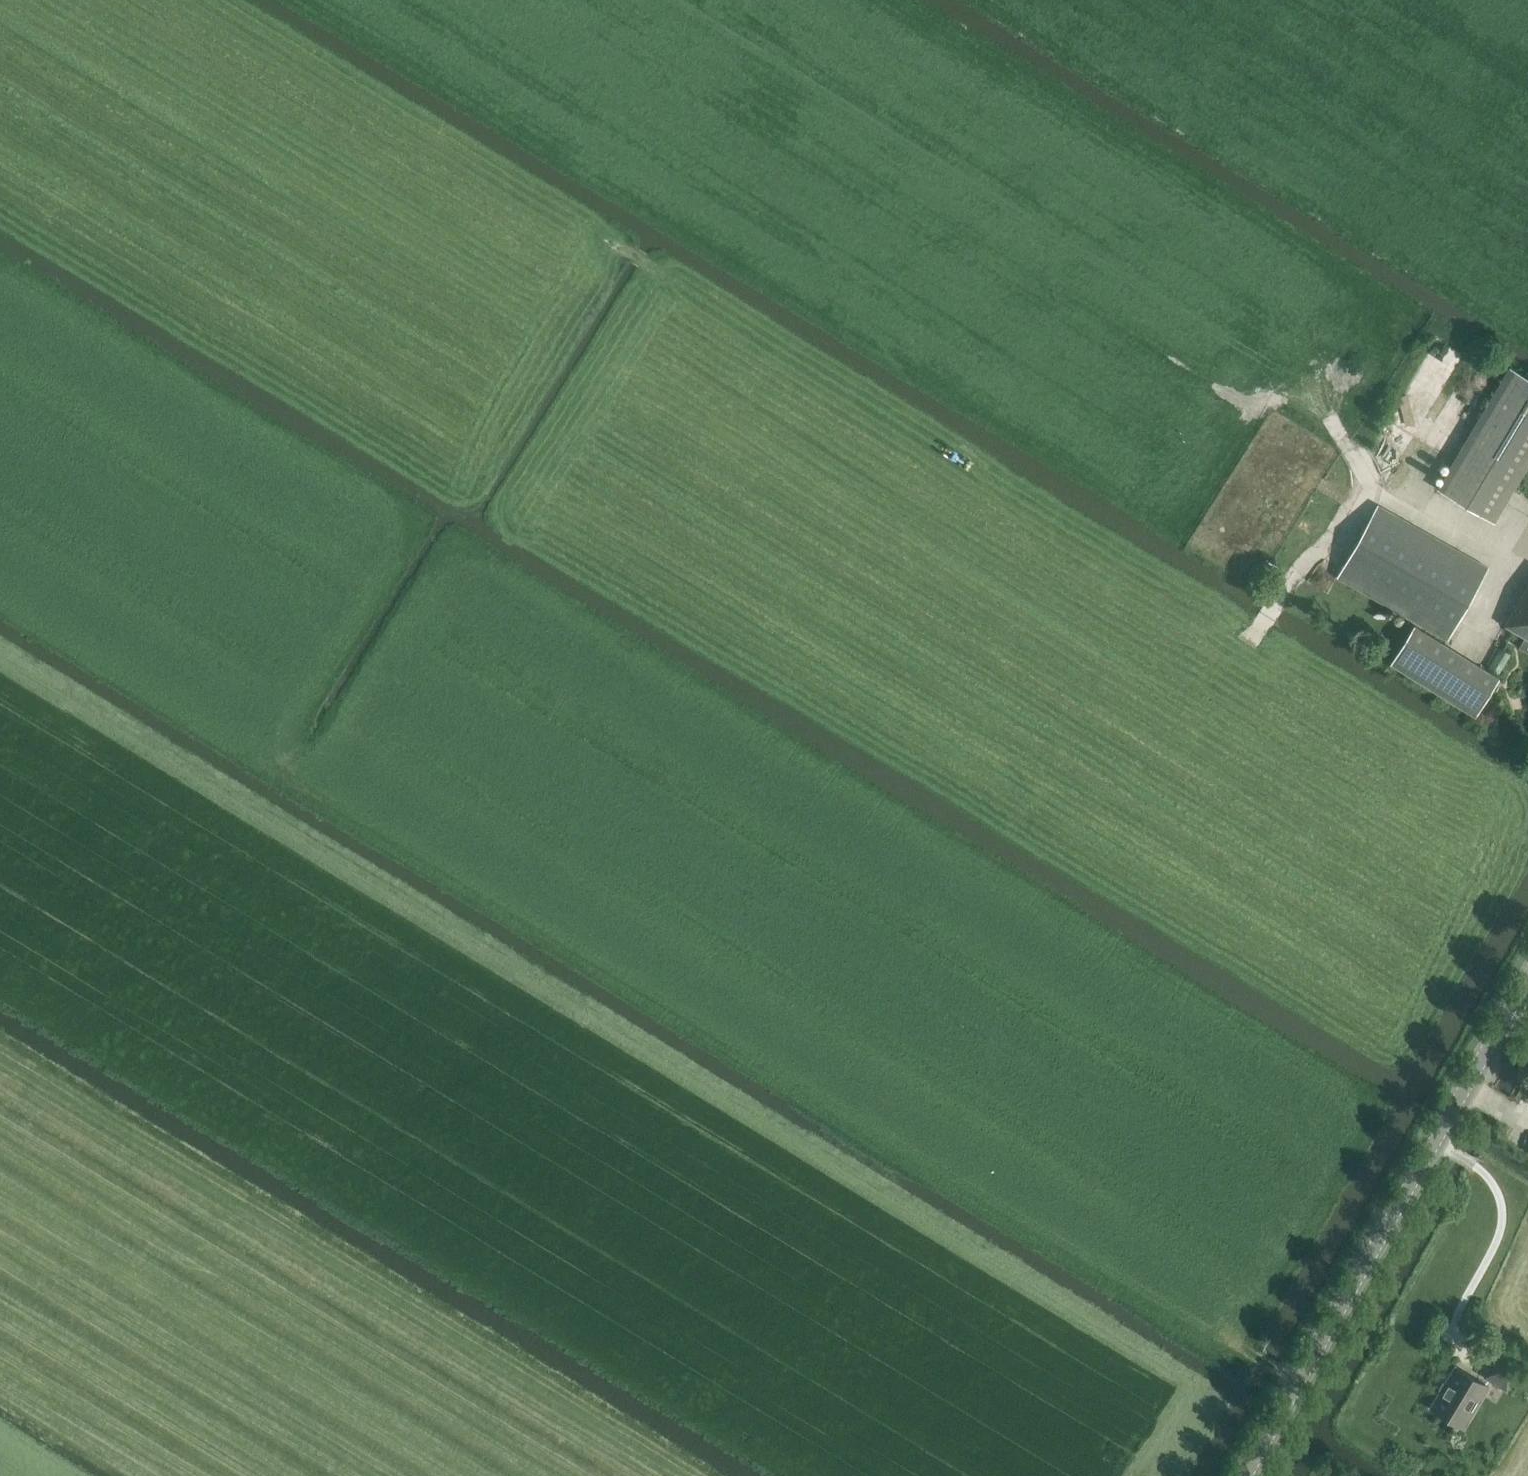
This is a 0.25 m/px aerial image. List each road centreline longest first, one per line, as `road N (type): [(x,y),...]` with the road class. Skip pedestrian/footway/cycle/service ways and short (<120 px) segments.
road 1 (tertiary): [(1249,1475),(1527,982)]

